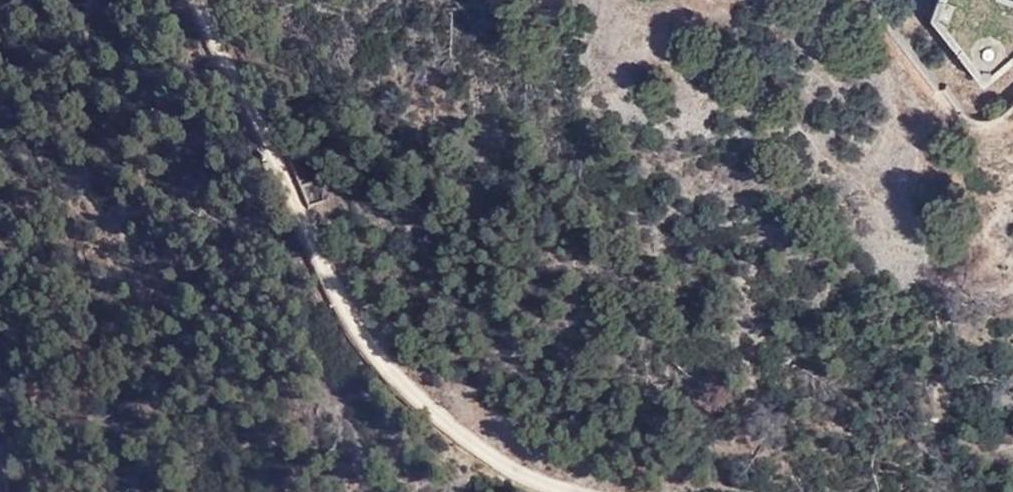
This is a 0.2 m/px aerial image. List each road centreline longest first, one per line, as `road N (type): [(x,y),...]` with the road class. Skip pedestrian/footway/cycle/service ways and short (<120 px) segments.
road 1 (track): [(564,491),(515,482),(433,425),(375,366),(289,215),(198,0)]

